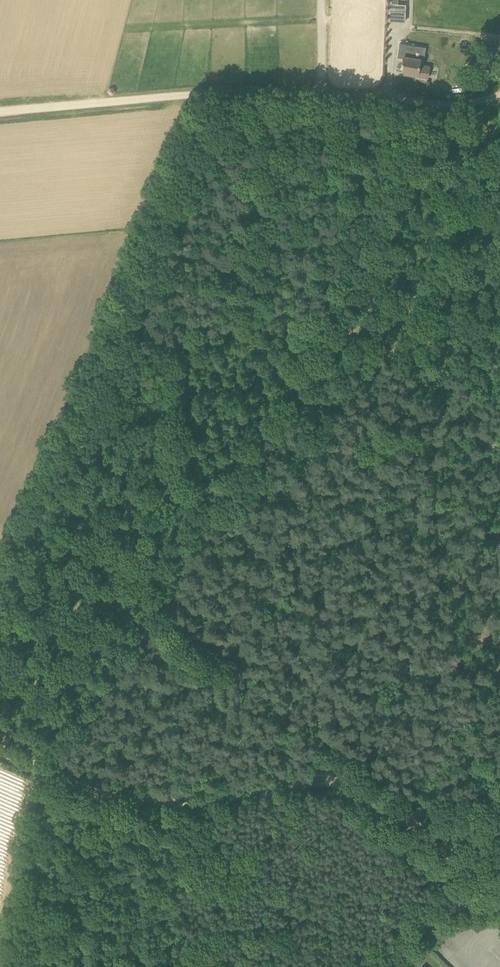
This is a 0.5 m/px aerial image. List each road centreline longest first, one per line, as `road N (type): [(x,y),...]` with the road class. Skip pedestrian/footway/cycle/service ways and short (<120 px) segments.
road 1 (track): [(444,106),(353,214),(132,377),(90,431),(0,584)]
road 2 (unclassified): [(499,879),(339,777),(316,773),(144,800),(0,746)]
road 3 (track): [(0,111),(199,94),(444,106)]
road 4 (unclassified): [(380,966),(411,924),(439,904),(469,895),(499,897)]

